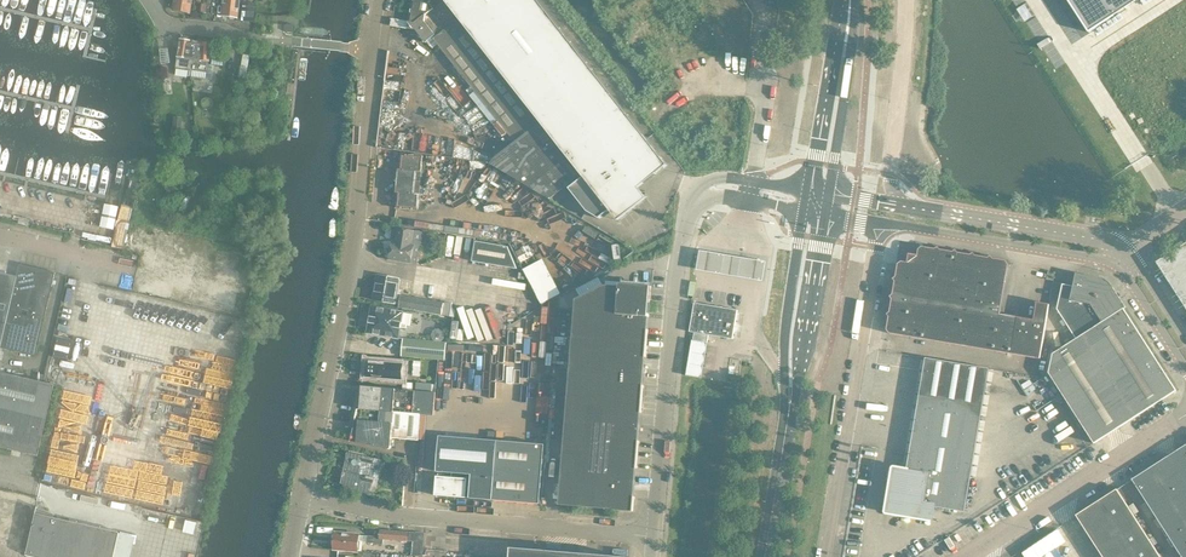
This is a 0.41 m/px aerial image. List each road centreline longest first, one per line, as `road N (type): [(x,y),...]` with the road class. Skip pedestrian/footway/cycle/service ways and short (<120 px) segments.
road 1 (unclassified): [(302,494),(351,262),(369,49)]
road 2 (unclassified): [(302,494),(394,514),(652,542)]
road 3 (unclassified): [(695,202),(685,217),(672,311),(652,542)]
road 4 (unclassified): [(825,556),(876,248)]
road 5 (unclassified): [(962,556),(1185,414)]
road 6 (tertiary): [(1126,249),(899,205)]
road 7 (tertiary): [(897,224),(1117,265)]
road 8 (unclassified): [(899,205),(891,184),(908,0)]
road 9 (secondary): [(804,210),(786,322),(790,404)]
road 10 (secondary): [(790,404),(825,214)]
road 11 (secondary): [(849,20),(836,40),(807,192)]
road 12 (secondary): [(828,195),(853,43),(849,20)]
road 13 (unclassified): [(292,41),(162,29),(148,0)]
road 14 (secondary): [(790,404),(764,556)]
road 15 (unclassified): [(134,266),(0,236)]
road 16 (unclassified): [(807,192),(716,179),(695,202)]
road 17 (tertiary): [(1117,265),(1185,366)]

